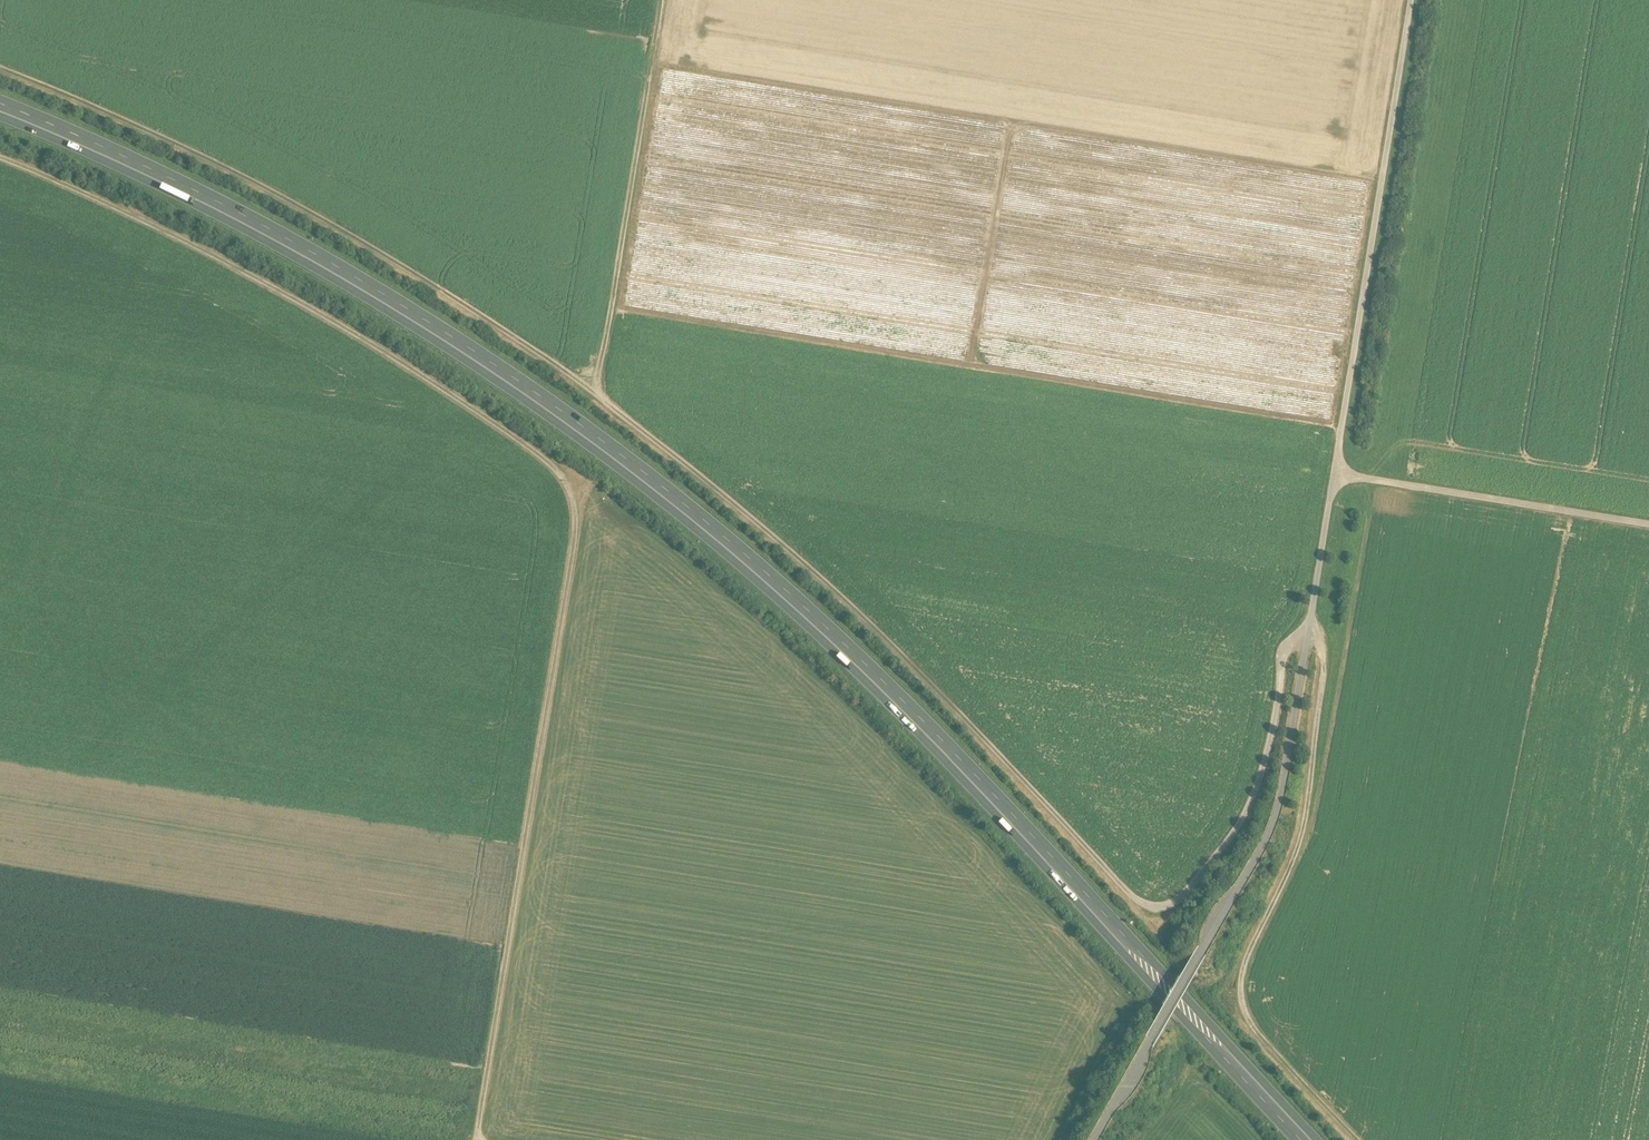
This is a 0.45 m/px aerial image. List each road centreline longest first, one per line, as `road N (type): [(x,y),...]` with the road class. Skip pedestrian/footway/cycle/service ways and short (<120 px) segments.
road 1 (track): [(0,70),(259,186),(589,386),(844,602),(1147,908),(1181,896),(1237,829),(1263,770),(1284,650),(1311,637)]
road 2 (trunk): [(0,109),(174,185),(320,262),(520,387),(645,478),(905,708),(1304,1139)]
road 3 (track): [(1413,0),(1281,805),(1260,858),(1098,1139)]
road 4 (track): [(0,159),(175,239),(410,369),(564,479),(578,512),(576,539)]
road 5 (track): [(478,1139),(576,539)]
road 6 (track): [(1355,1139),(1261,1040),(1241,993),(1306,833),(1327,659),(1311,637)]
road 7 (track): [(665,0),(601,398)]
road 8 (track): [(1648,525),(1336,474)]

